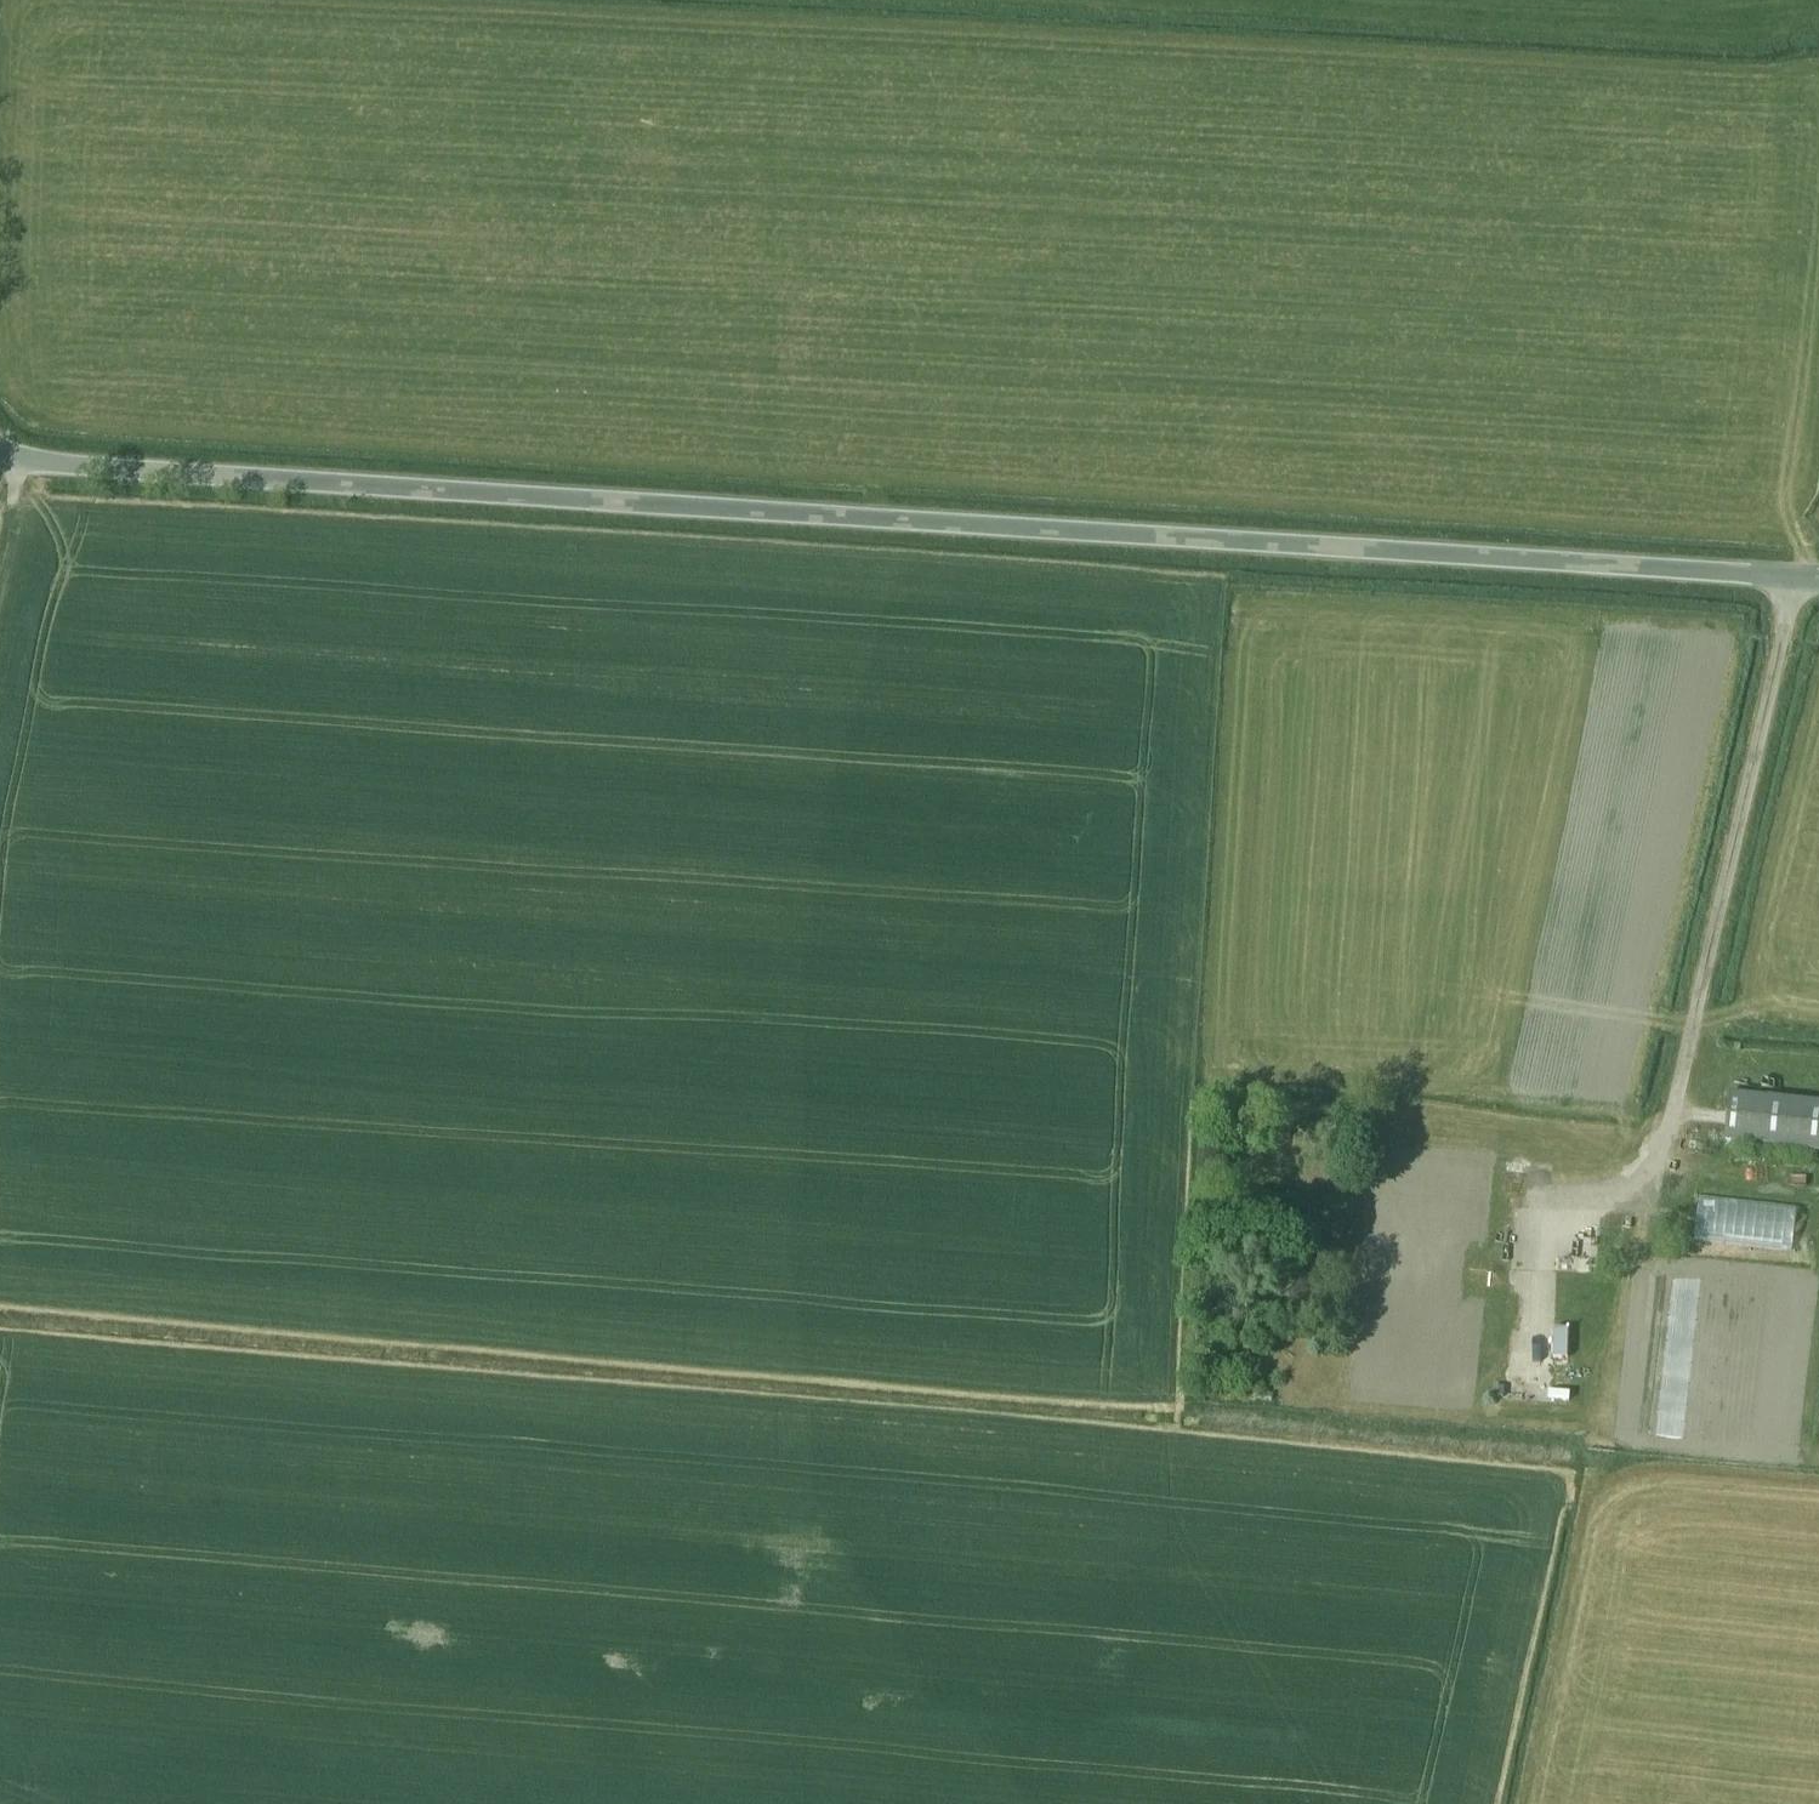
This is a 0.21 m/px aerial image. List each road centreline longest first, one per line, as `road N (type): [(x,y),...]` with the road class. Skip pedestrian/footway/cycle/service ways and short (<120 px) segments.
road 1 (tertiary): [(1818,578),(29,461),(0,453)]

